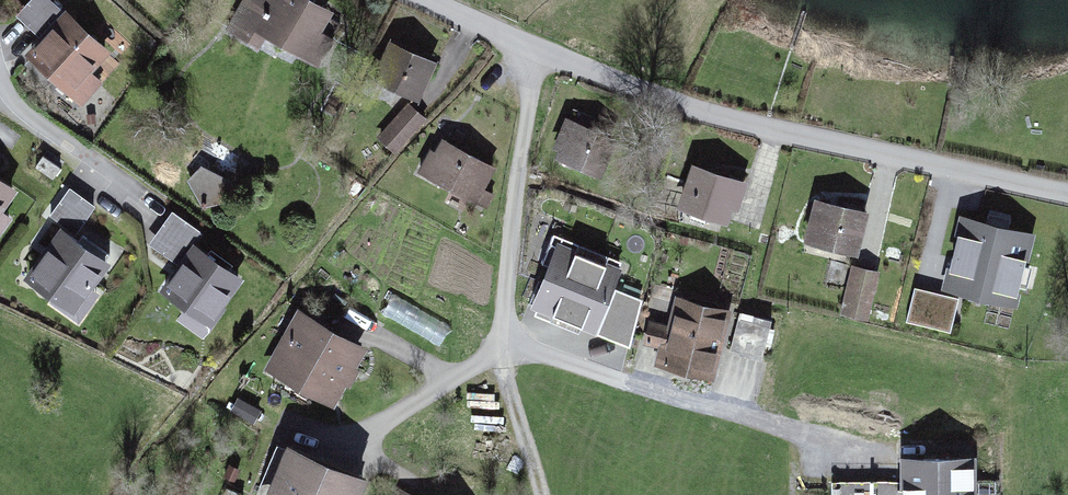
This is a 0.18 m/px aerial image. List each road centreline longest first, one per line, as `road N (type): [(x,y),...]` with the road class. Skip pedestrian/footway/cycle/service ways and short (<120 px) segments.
road 1 (residential): [(427,0),(537,51),(739,125),(1067,196)]
road 2 (residential): [(0,58),(18,92),(136,191)]
road 3 (track): [(505,333),(507,382),(545,494)]

